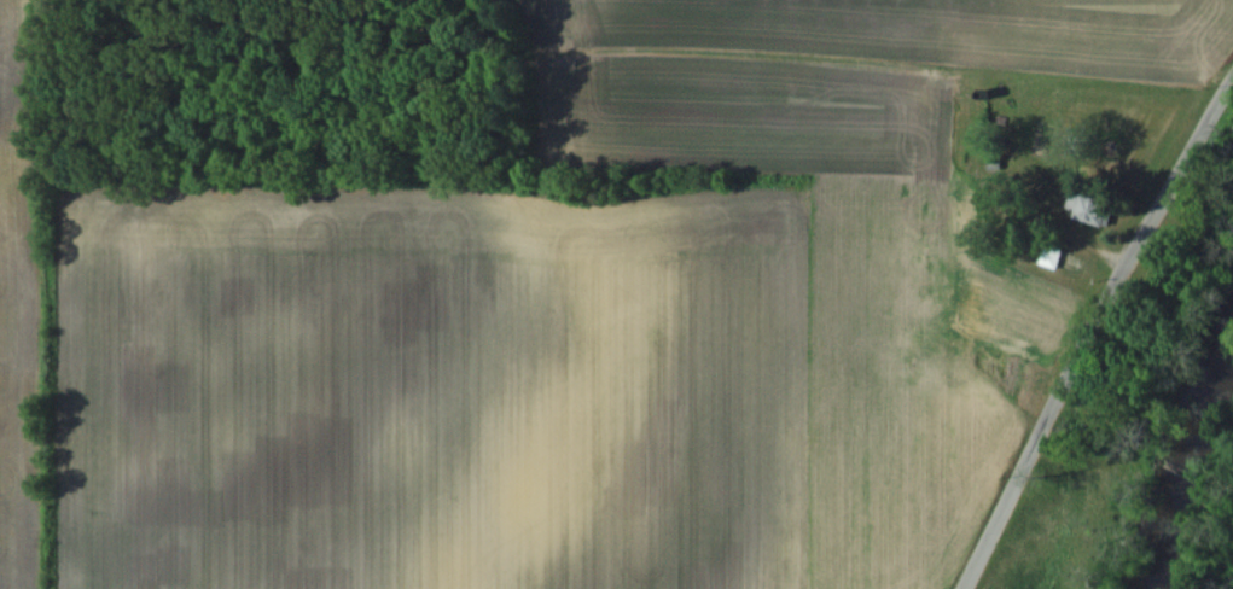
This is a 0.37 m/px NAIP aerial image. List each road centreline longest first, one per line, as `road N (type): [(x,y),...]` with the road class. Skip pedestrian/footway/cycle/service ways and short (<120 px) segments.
road 1 (residential): [(957,588),(1076,342),(1232,66)]

